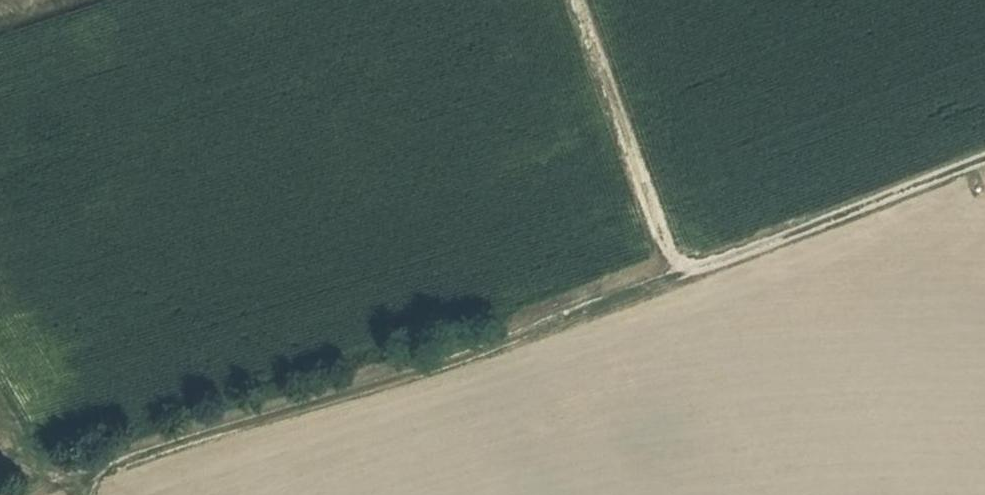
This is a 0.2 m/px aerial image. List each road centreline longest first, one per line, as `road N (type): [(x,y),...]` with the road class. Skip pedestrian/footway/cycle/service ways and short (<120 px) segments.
road 1 (track): [(76,478),(679,274),(984,157)]
road 2 (track): [(679,274),(583,0)]
road 3 (track): [(0,386),(32,437),(76,478)]

